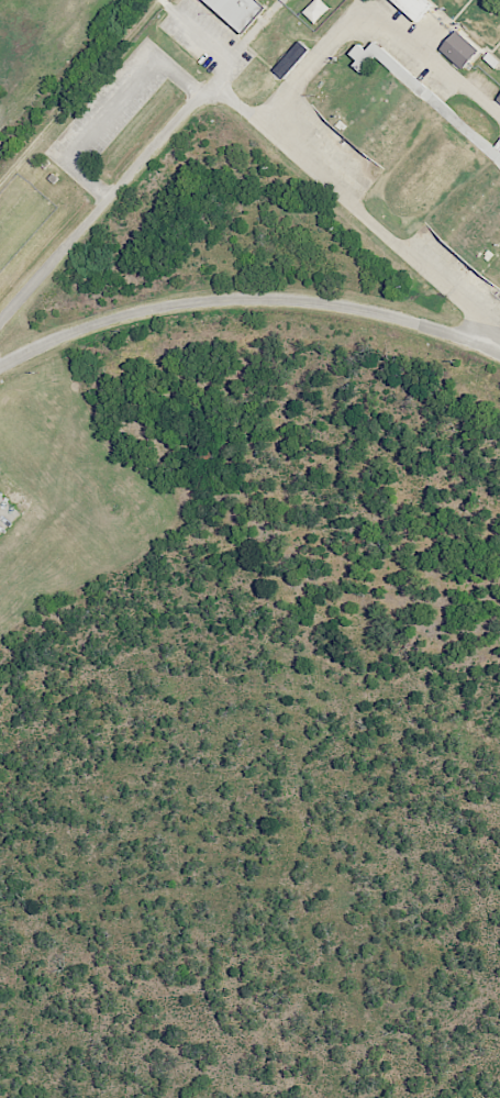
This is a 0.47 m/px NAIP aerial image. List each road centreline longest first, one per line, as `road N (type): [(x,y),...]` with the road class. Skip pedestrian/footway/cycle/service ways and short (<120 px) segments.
road 1 (residential): [(0,325),(189,107),(210,93),(235,101),(499,341)]
road 2 (residential): [(499,357),(393,319),(257,299),(120,318),(0,367)]

